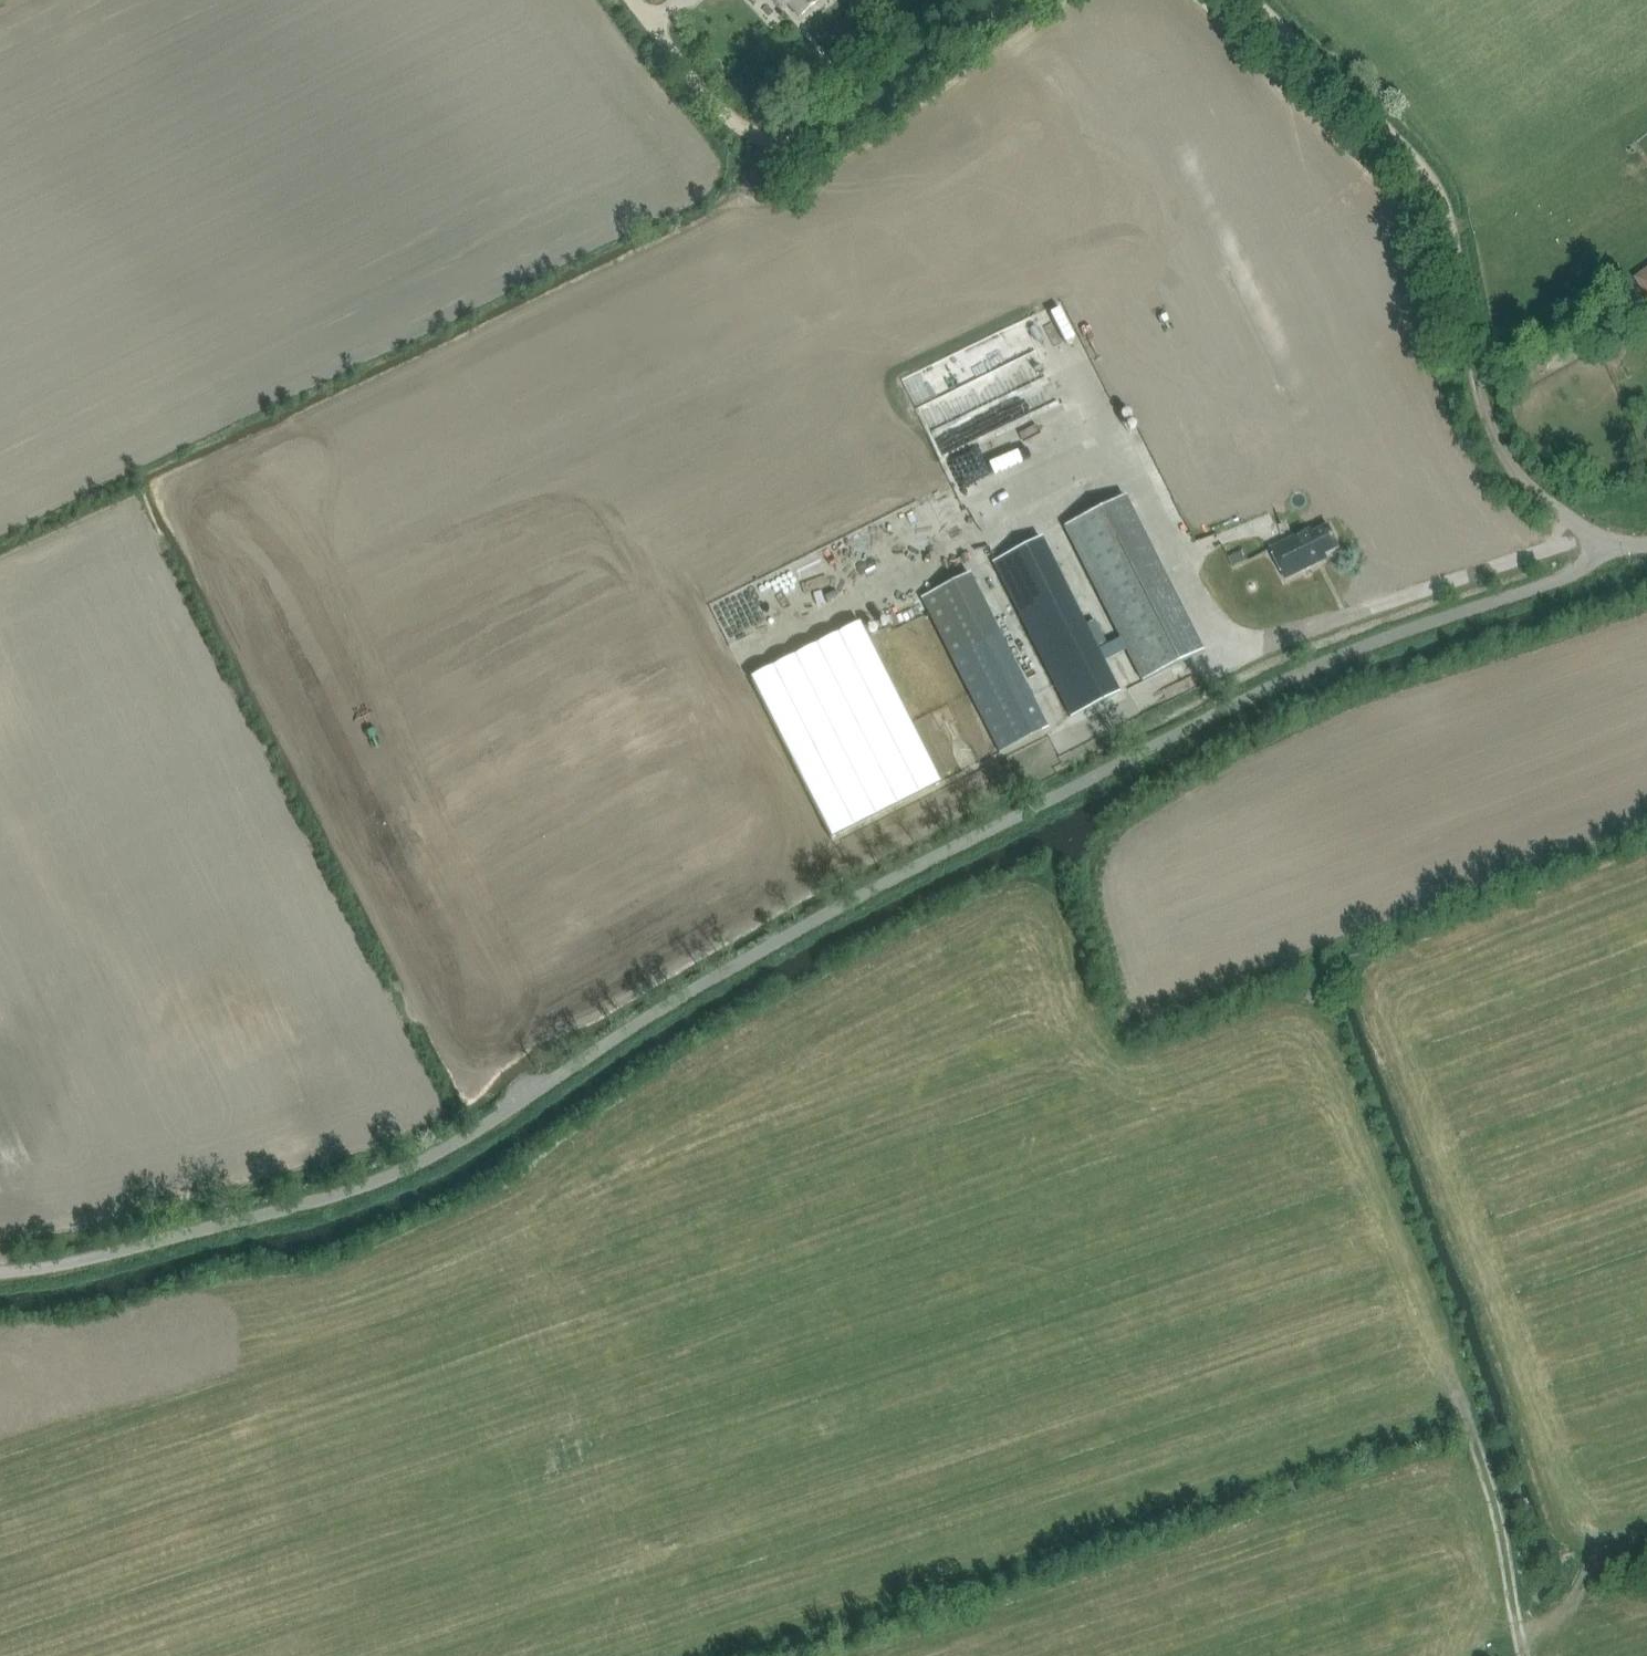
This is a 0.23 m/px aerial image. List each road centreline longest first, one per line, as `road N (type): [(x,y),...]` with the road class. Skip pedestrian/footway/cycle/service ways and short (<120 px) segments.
road 1 (unclassified): [(0,1270),(89,1257),(330,1196),(432,1156),(816,916),(1213,713),(1372,641),(1564,575),(1602,543),(1646,546)]
road 2 (track): [(1602,543),(1539,495),(1494,442),(1434,180),(1245,0)]
road 3 (track): [(980,0),(760,138),(725,134),(629,0)]

